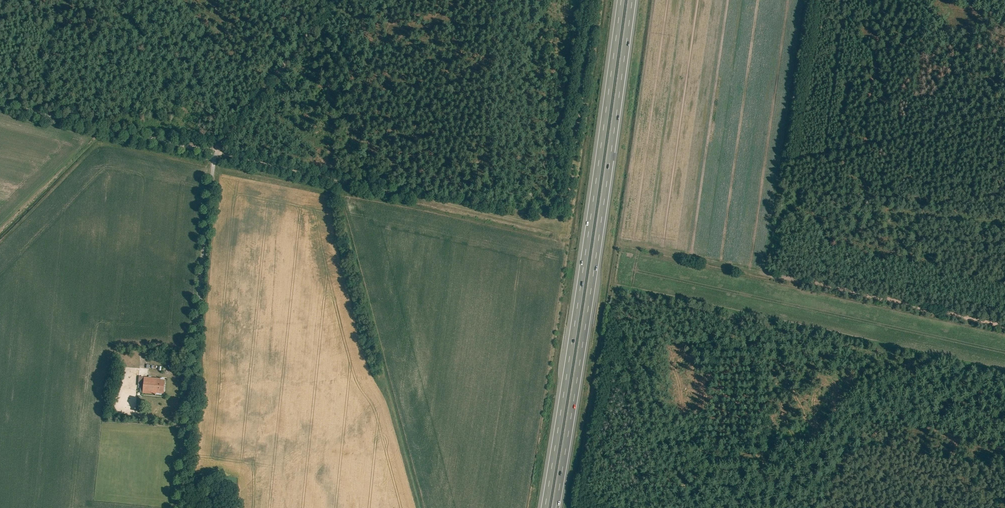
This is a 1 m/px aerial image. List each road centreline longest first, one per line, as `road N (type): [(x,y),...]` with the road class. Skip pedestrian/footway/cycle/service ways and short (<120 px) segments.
road 1 (unclassified): [(0,106),(212,155),(180,507)]
road 2 (motorway): [(555,507),(632,0)]
road 3 (motorway): [(621,0),(545,507)]
road 4 (track): [(338,0),(212,155)]

